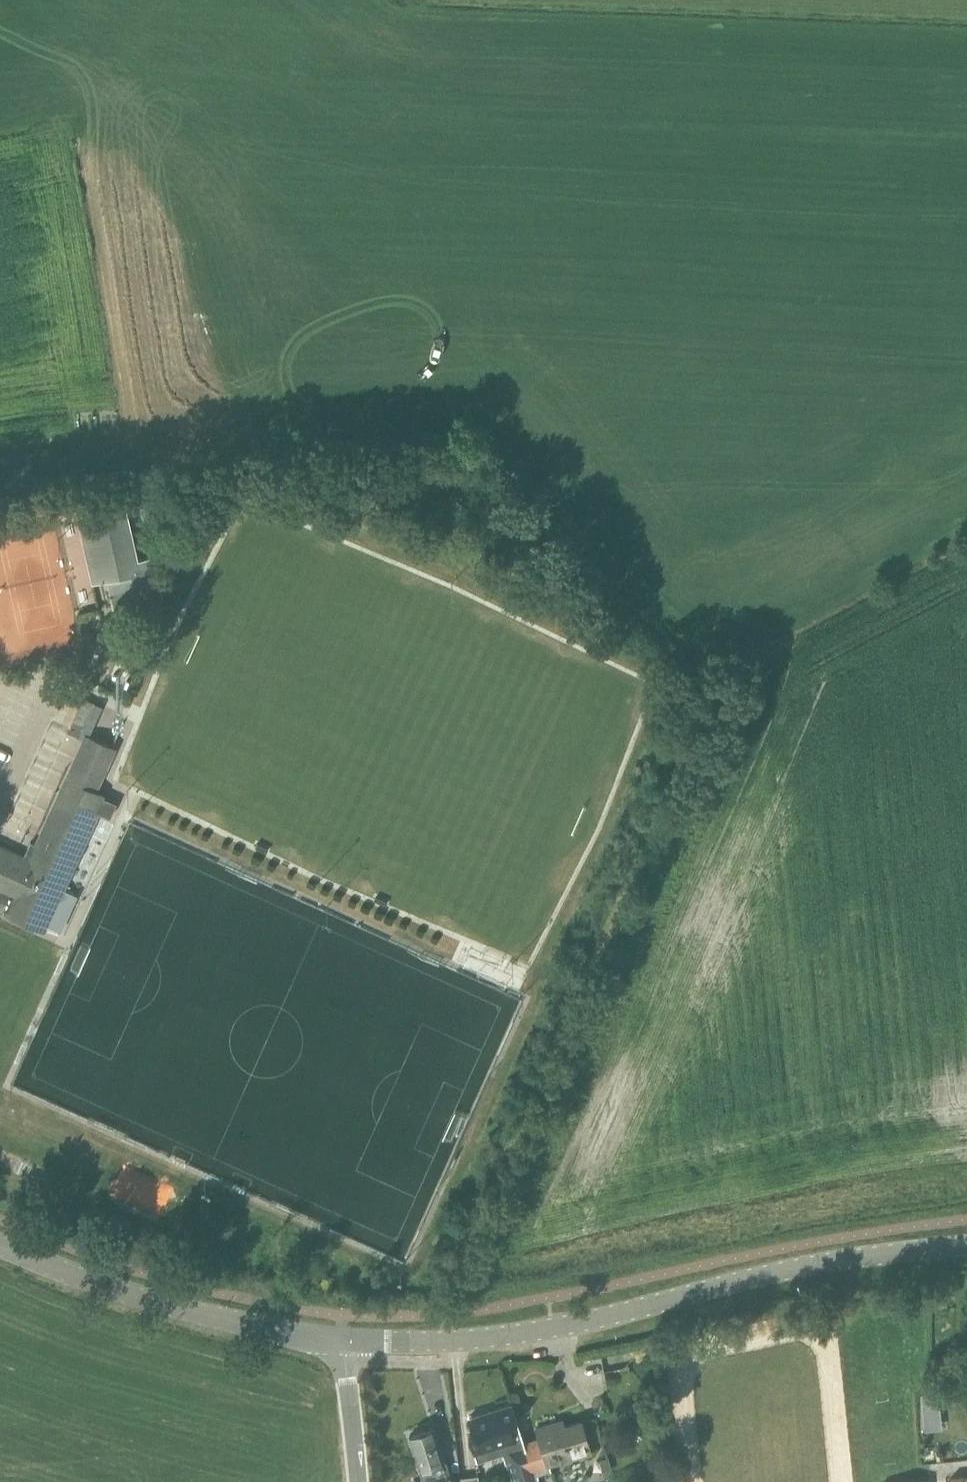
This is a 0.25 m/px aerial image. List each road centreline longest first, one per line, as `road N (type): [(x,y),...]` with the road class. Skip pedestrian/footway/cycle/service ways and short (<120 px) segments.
road 1 (tertiary): [(345,1339),(512,1334),(770,1272),(966,1245)]
road 2 (tertiary): [(345,1339),(176,1309),(0,1245)]
road 3 (unclassified): [(358,1481),(345,1339)]

